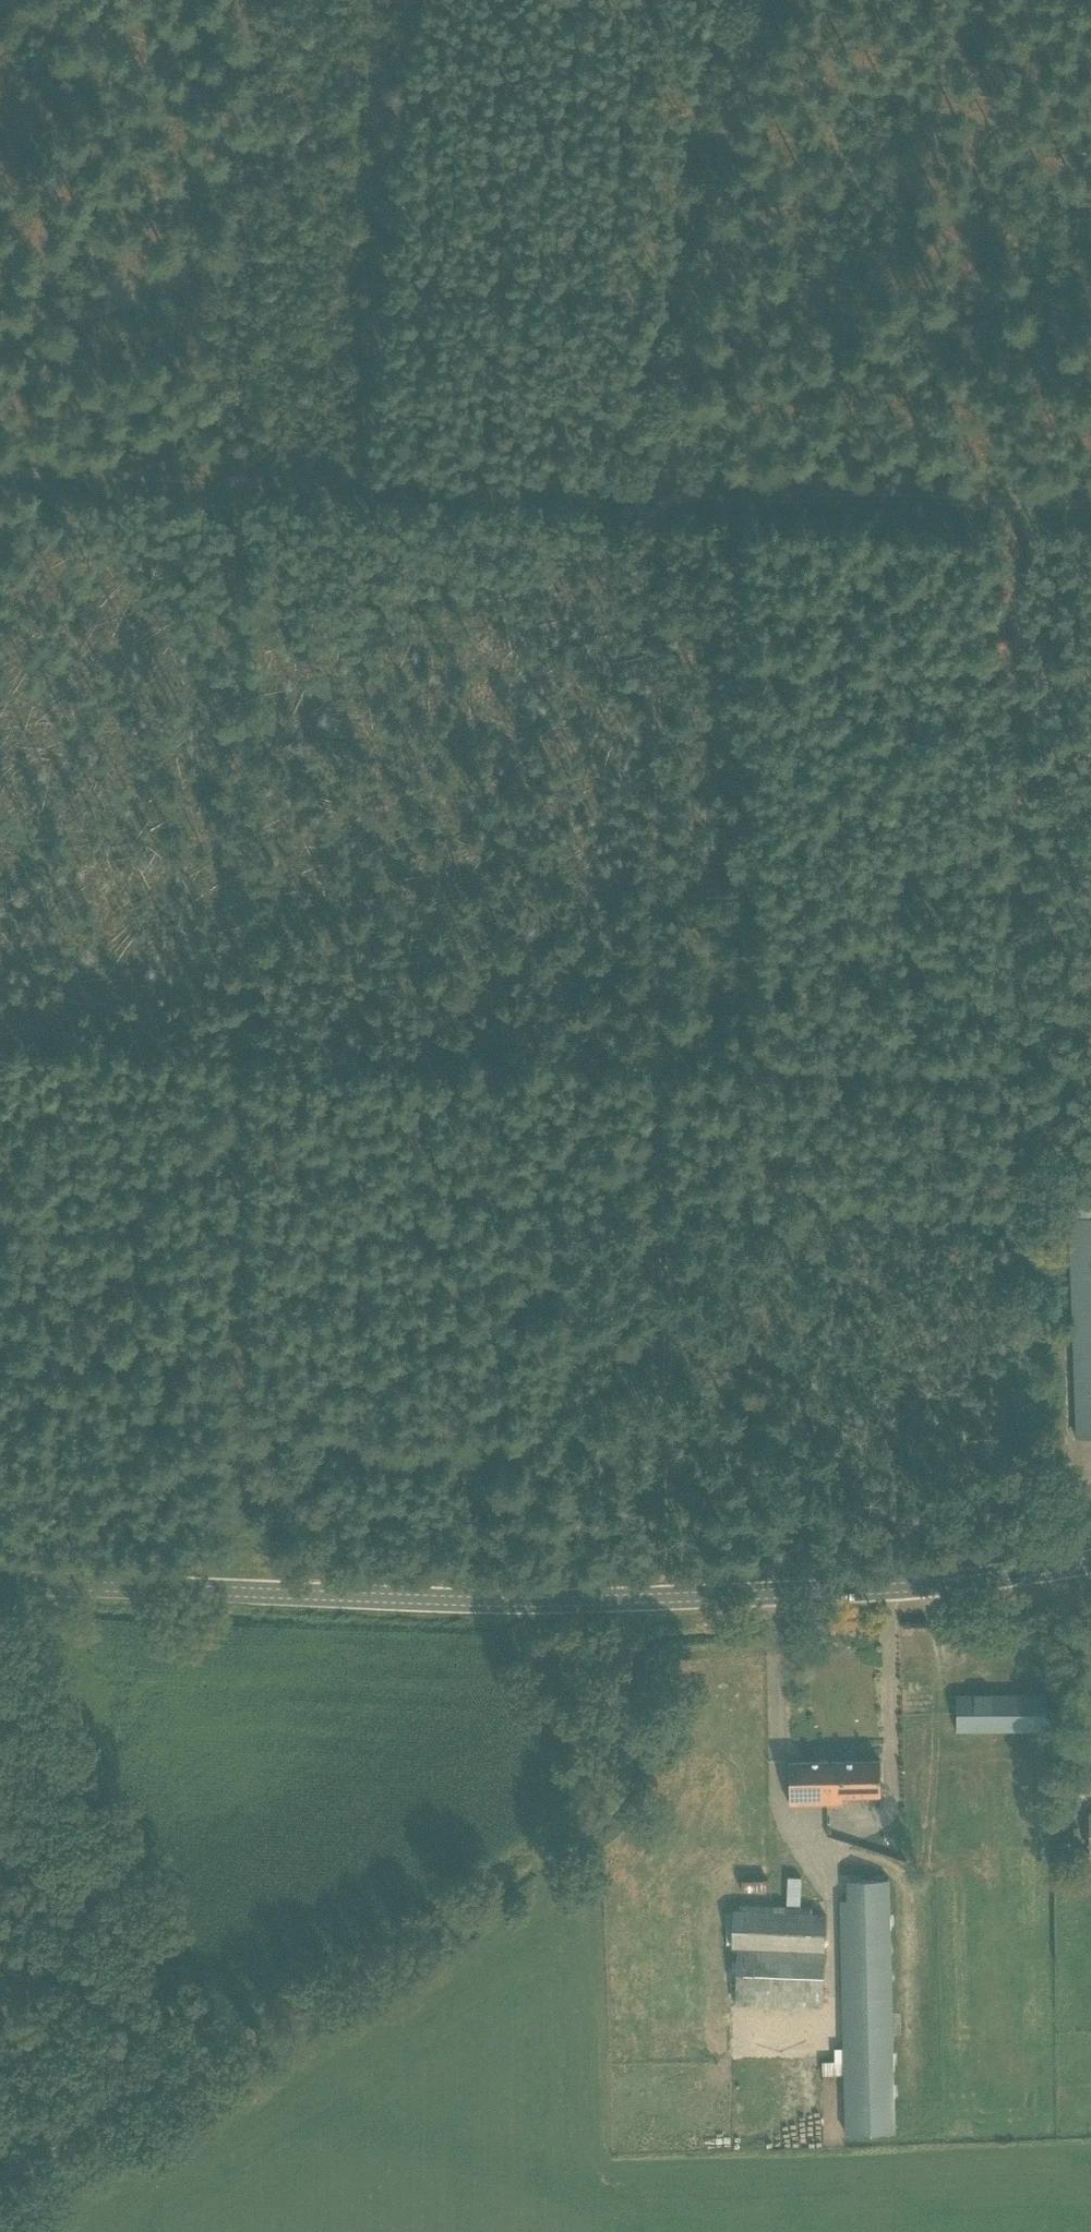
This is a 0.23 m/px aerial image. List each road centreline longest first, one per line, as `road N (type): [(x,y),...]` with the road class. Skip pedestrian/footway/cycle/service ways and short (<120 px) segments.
road 1 (tertiary): [(0,1581),(551,1598),(1090,1559)]

